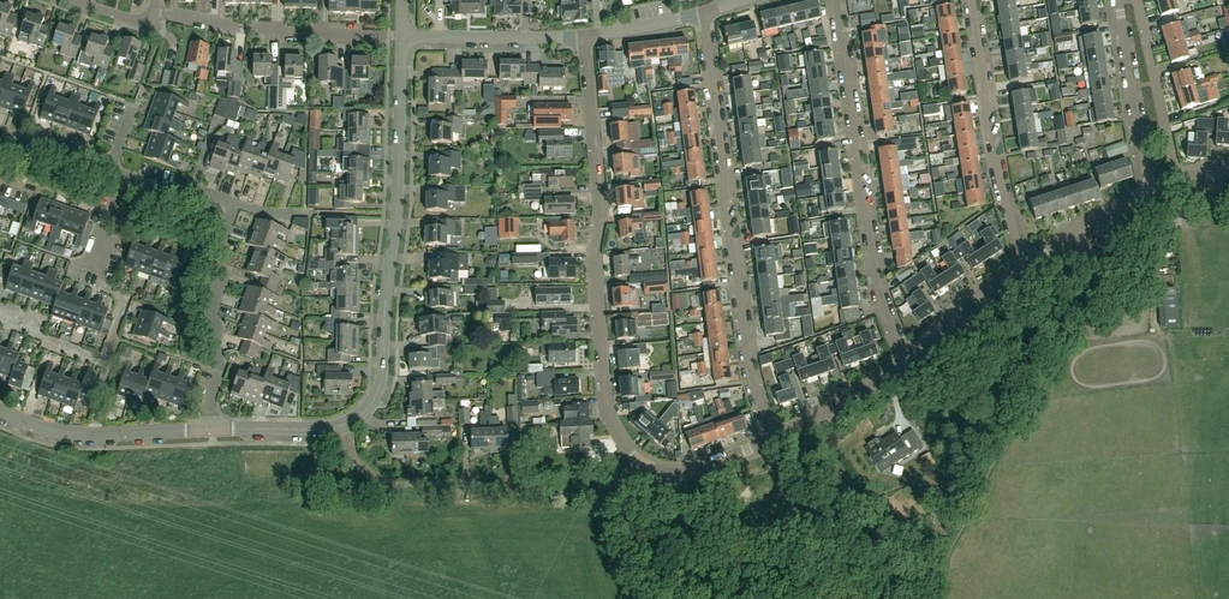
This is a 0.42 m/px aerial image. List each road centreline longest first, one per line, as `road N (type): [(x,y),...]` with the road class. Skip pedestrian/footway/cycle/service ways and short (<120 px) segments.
road 1 (residential): [(207,429),(341,425),(379,388),(397,209),(400,37)]
road 2 (residential): [(642,464),(603,400),(593,276),(596,167),(583,36)]
road 3 (residential): [(771,440),(750,369),(704,13)]
road 4 (residential): [(836,0),(878,285),(907,360)]
road 5 (residential): [(1025,263),(992,159),(971,0)]
road 6 (residential): [(400,37),(256,29),(154,13)]
road 7 (residential): [(207,429),(218,330),(211,314),(225,277),(219,254),(234,203)]
road 8 (residential): [(0,409),(61,432),(207,429)]
road 9 (residential): [(1118,0),(1151,187)]
road 10 (residential): [(400,37),(583,36)]
road 11 (residential): [(1137,0),(1178,177)]
road 12 (residential): [(771,440),(907,360)]
road 13 (track): [(1153,325),(1152,274),(1181,212),(1170,179)]
road 14 (residential): [(907,360),(1025,263)]
road 15 (residential): [(1025,263),(1151,187)]
road 16 (residential): [(642,464),(691,471),(771,440)]
road 17 (residential): [(642,464),(593,492),(517,490)]
road 18 (residential): [(583,36),(704,13)]

